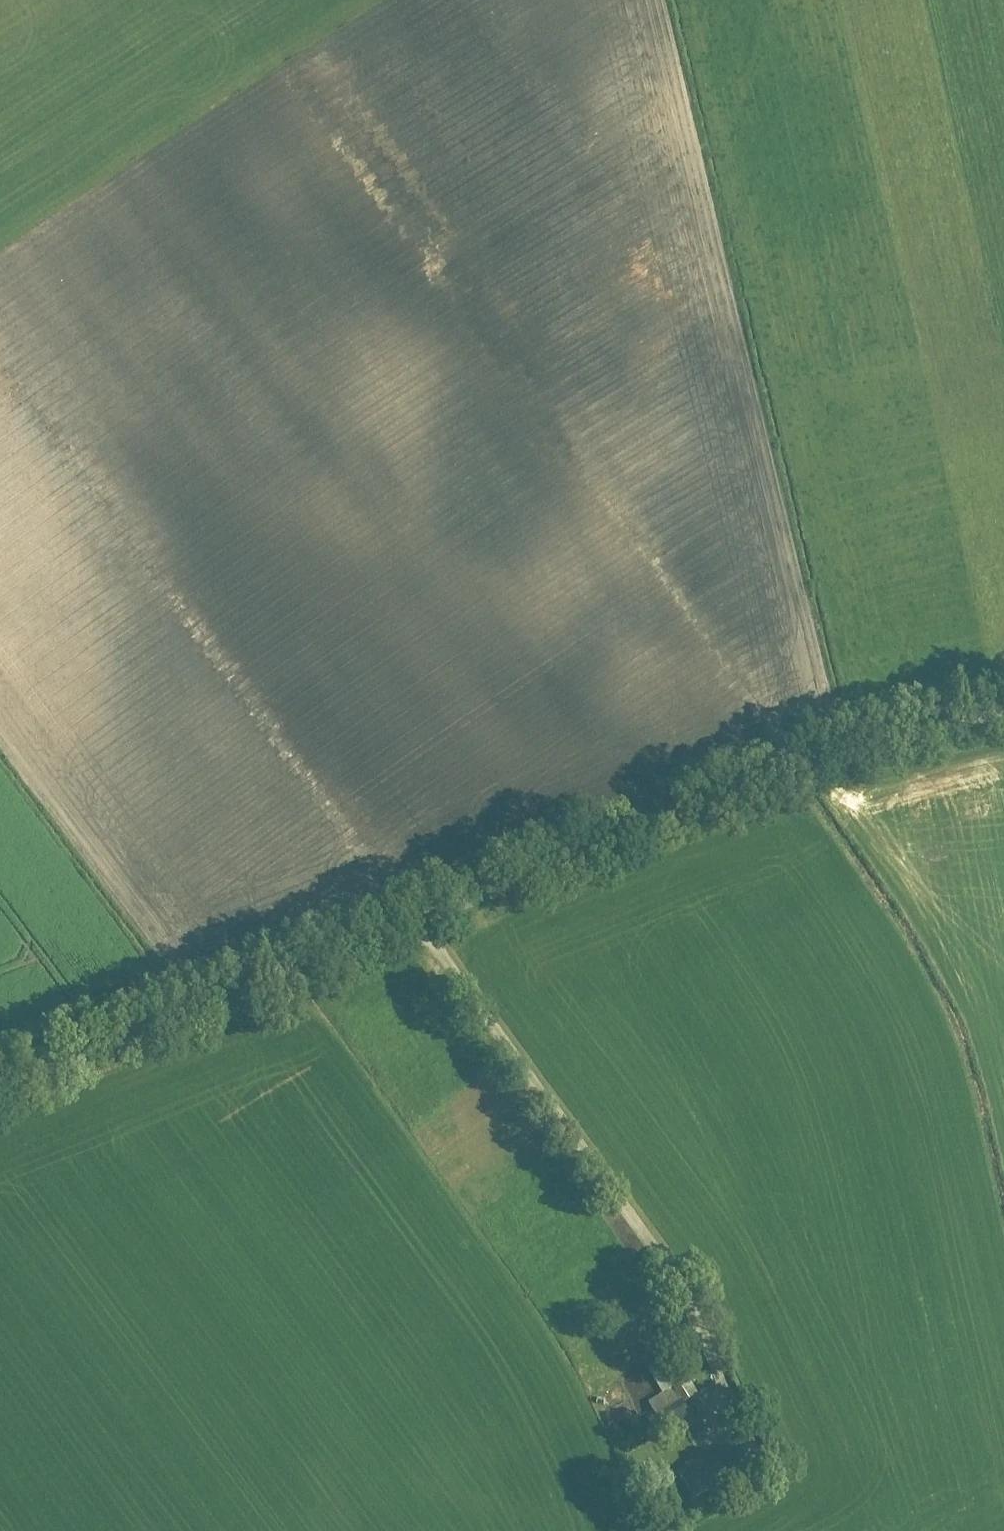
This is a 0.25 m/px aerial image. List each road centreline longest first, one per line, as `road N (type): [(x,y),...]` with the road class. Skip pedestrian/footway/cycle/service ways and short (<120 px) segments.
road 1 (unclassified): [(0,1092),(807,769),(1003,717)]

